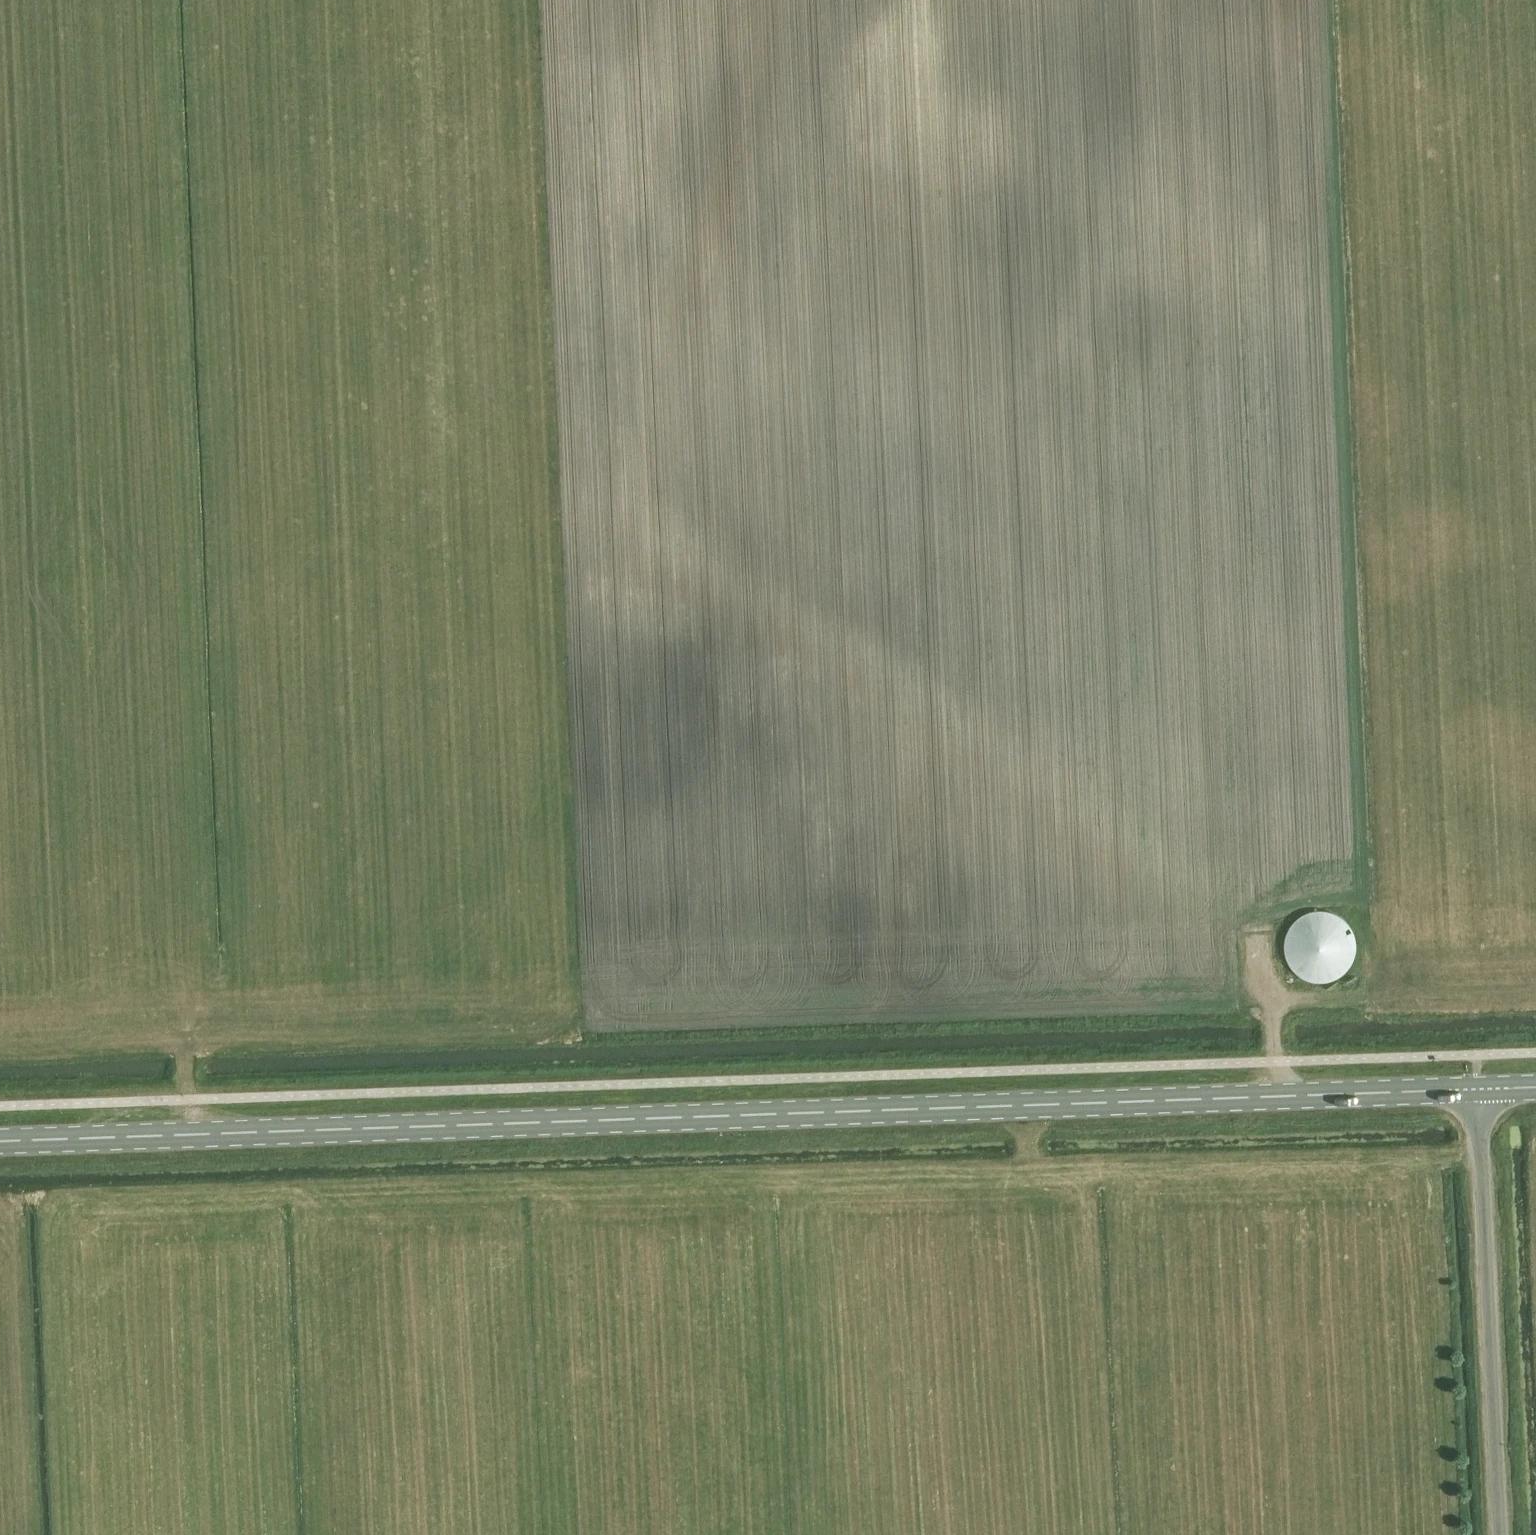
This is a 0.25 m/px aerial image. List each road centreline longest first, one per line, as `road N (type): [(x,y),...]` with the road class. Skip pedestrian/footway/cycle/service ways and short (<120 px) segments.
road 1 (primary): [(0,1141),(1478,1089)]
road 2 (unclassified): [(1500,1534),(1478,1089)]

